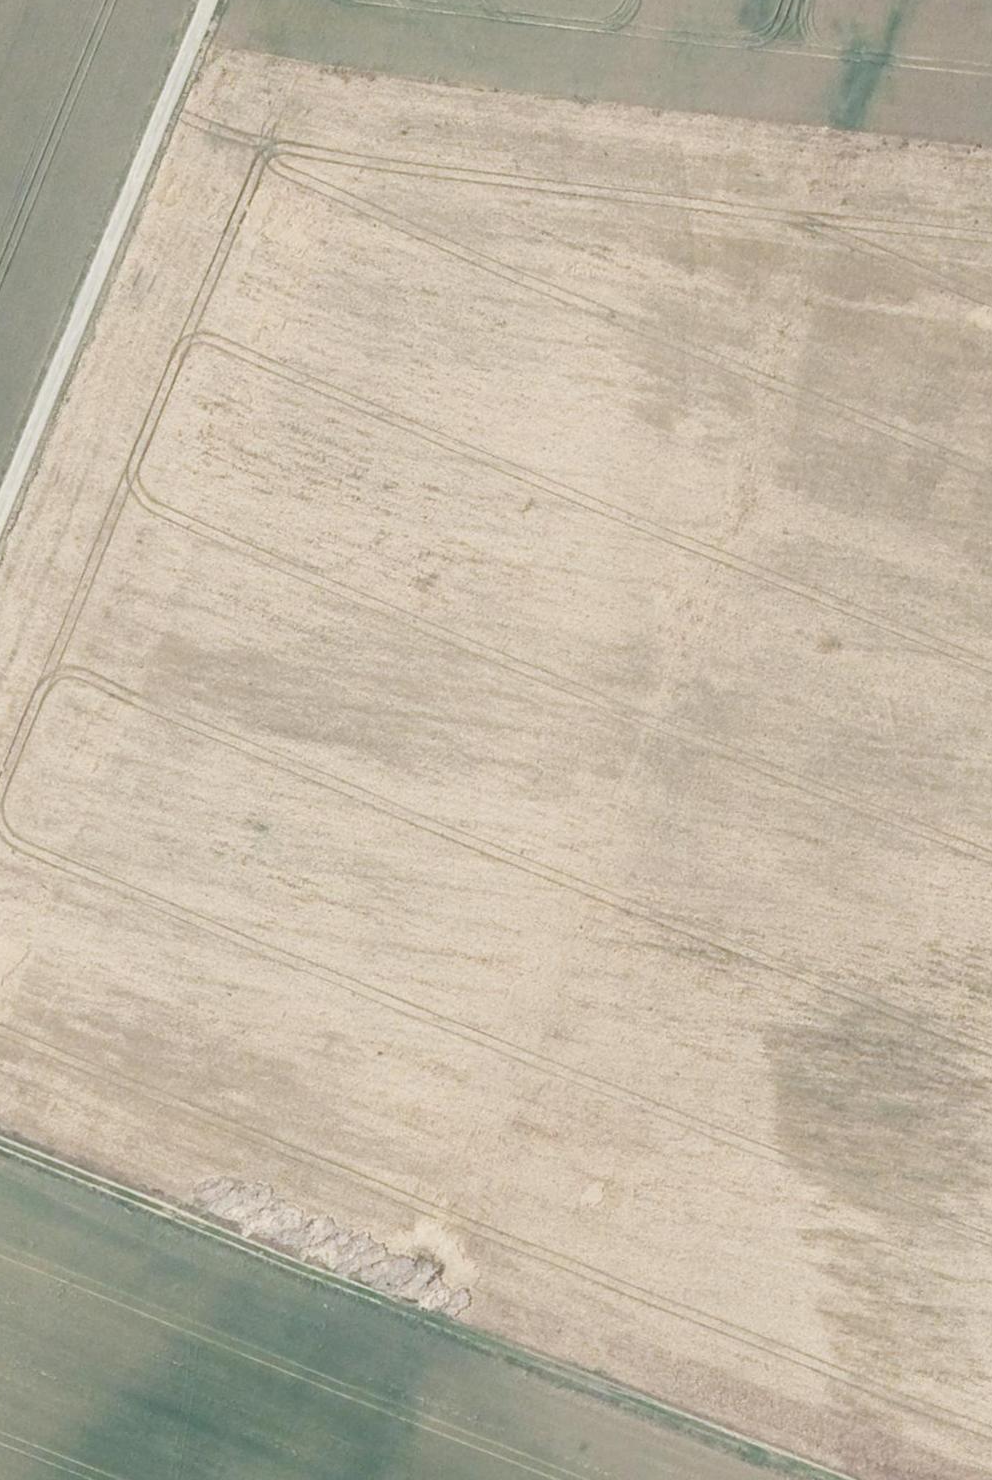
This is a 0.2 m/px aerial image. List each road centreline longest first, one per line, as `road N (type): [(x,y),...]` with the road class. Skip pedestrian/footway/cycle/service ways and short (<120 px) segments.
road 1 (track): [(0,1143),(819,1479)]
road 2 (track): [(0,517),(211,0)]

